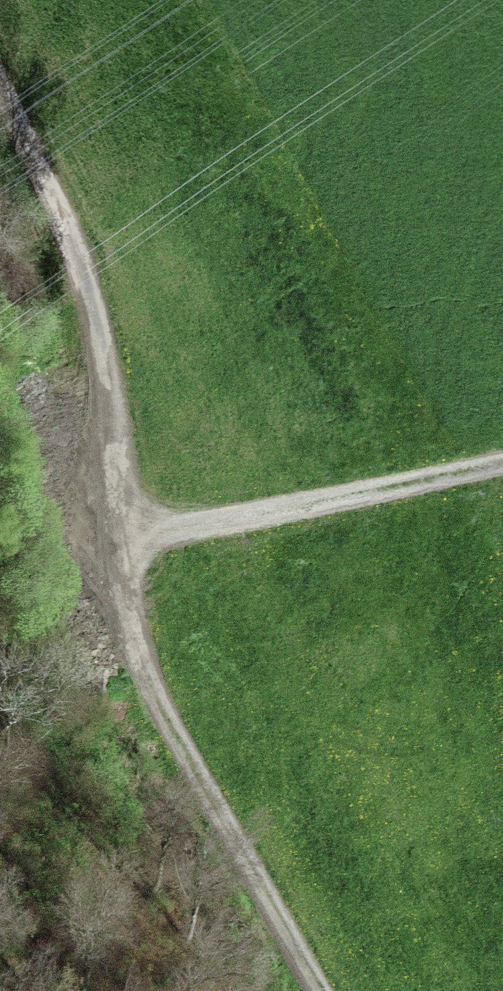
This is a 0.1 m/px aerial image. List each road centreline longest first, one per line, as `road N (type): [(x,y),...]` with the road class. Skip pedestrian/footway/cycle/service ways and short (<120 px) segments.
road 1 (track): [(0,97),(99,291),(169,749),(329,990)]
road 2 (track): [(502,459),(140,532)]

